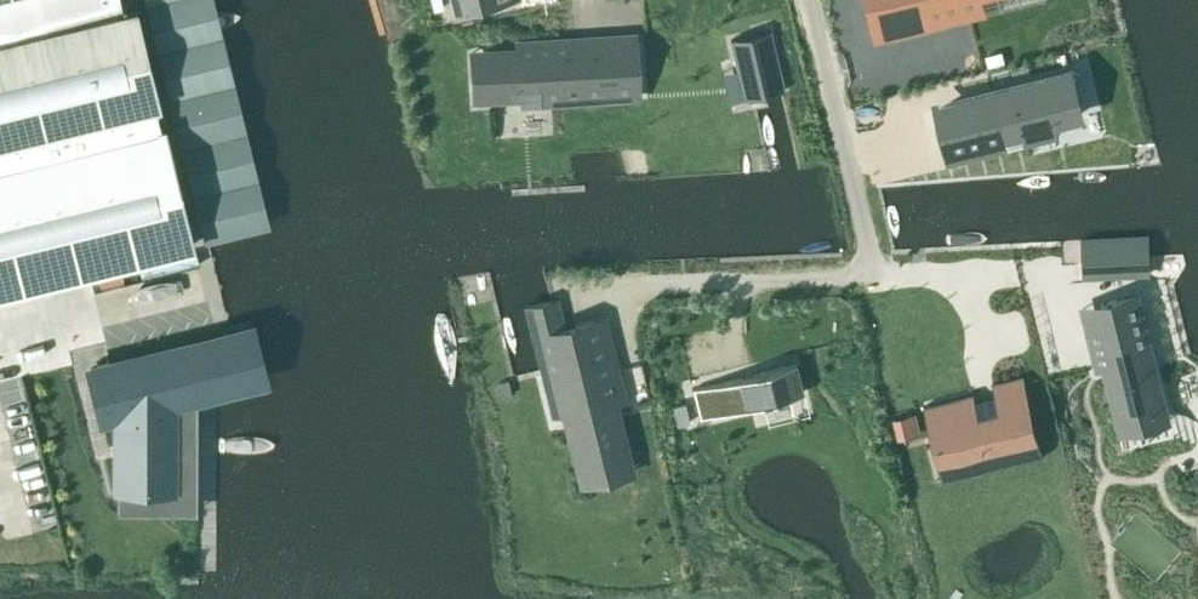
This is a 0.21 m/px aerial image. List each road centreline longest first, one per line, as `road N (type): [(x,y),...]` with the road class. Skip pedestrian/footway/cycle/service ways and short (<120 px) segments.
road 1 (residential): [(808,0),(876,273)]

